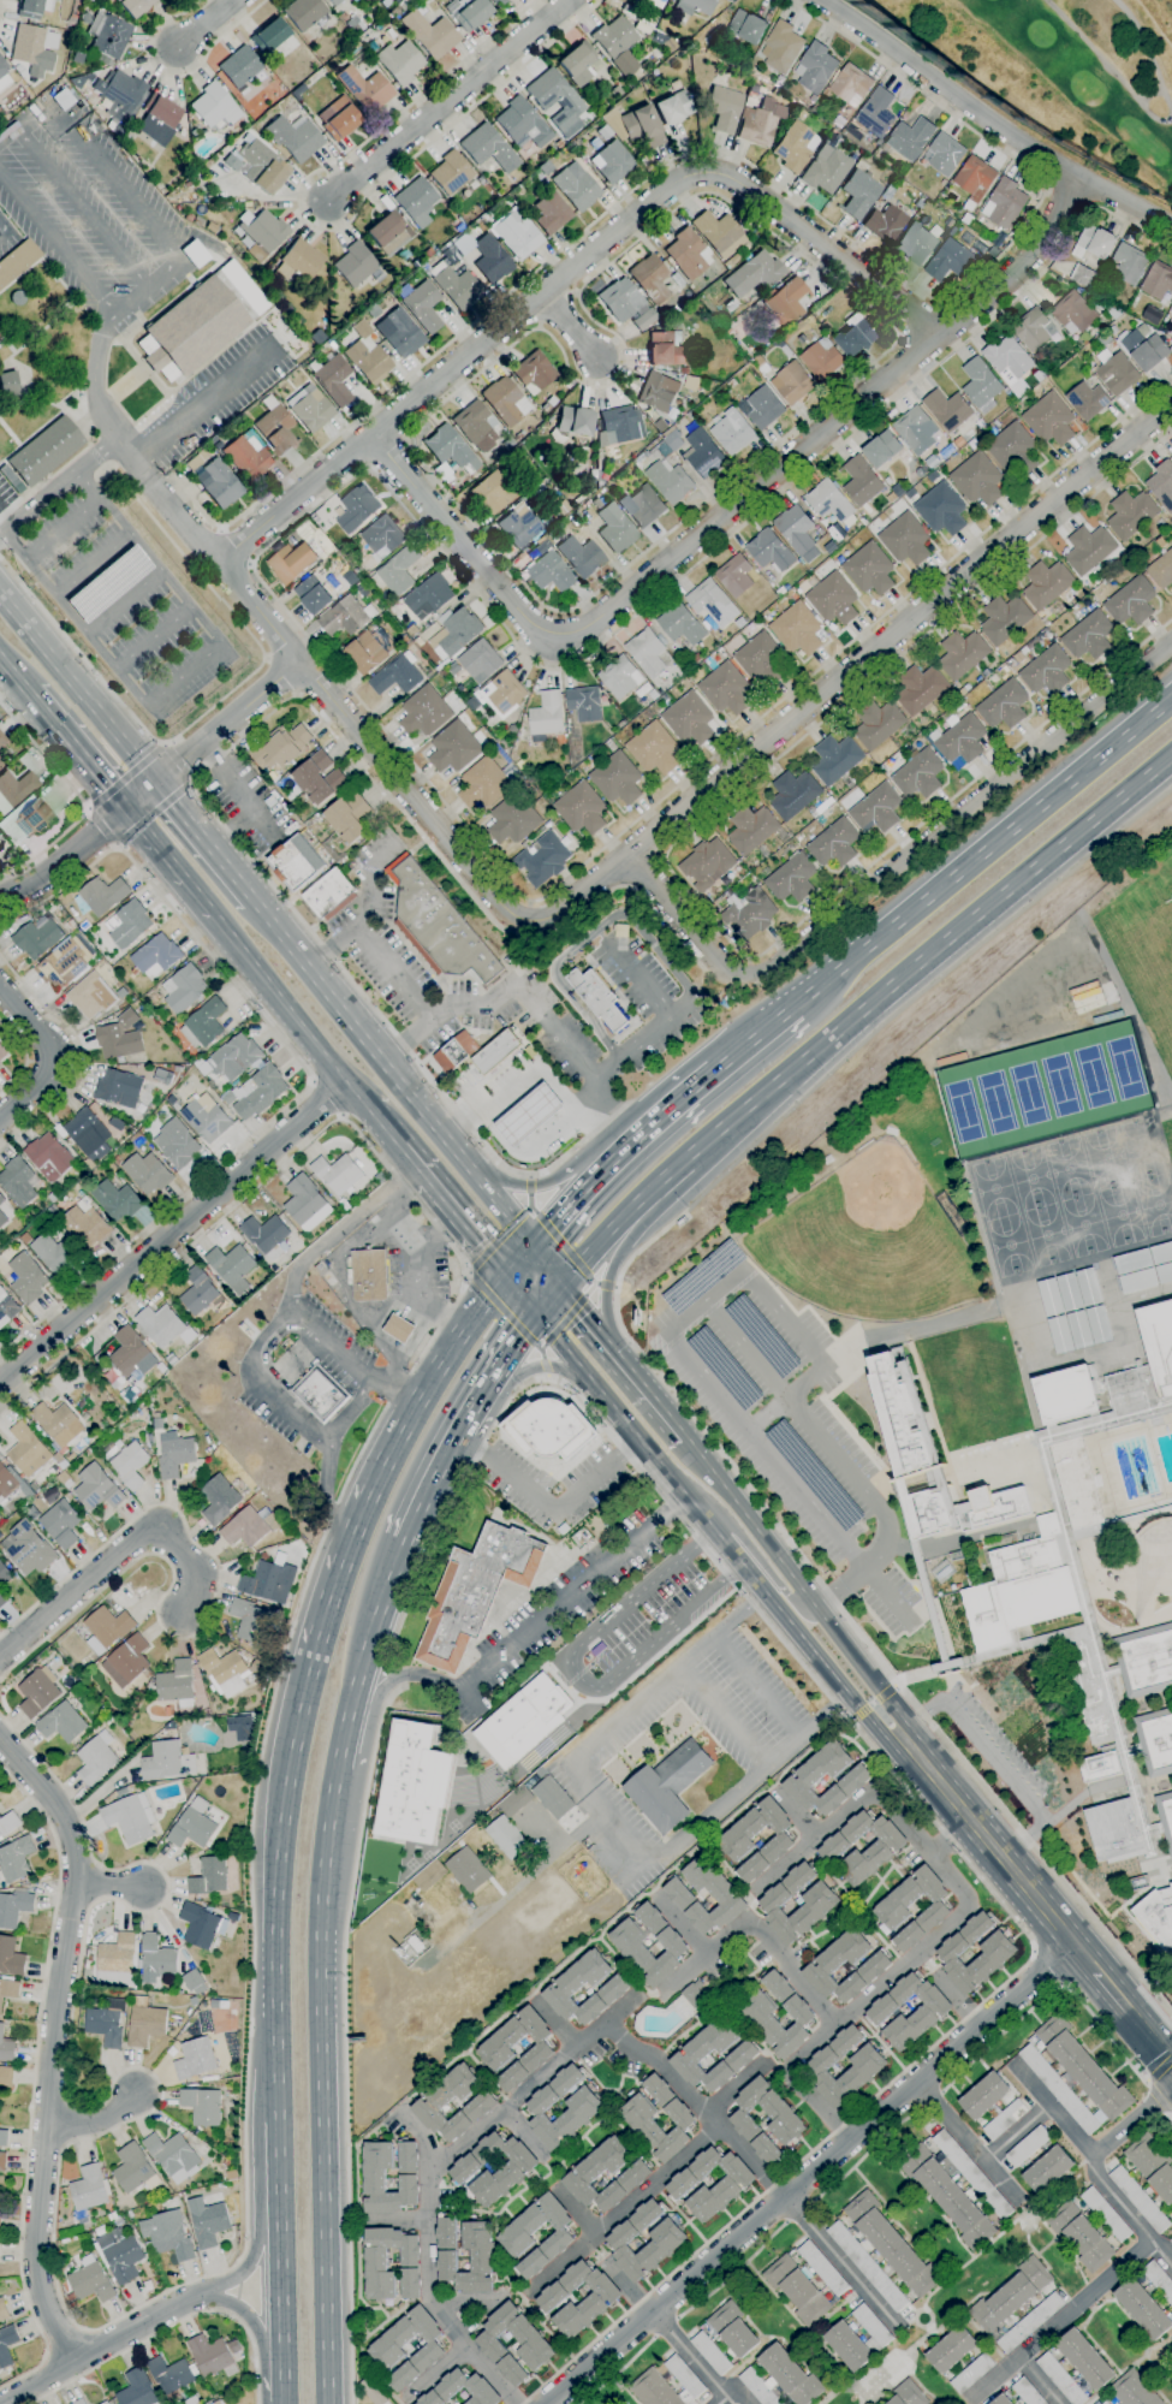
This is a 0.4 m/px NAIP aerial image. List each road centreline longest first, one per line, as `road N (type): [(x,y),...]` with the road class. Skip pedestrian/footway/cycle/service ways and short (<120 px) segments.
road 1 (residential): [(218,562),(673,184),(708,172),(739,182),(941,332)]
road 2 (residential): [(528,921),(558,912),(629,855),(1171,404)]
road 3 (residential): [(1171,643),(773,968),(744,977),(721,963),(629,855)]
road 4 (trunk): [(632,1207),(1171,756)]
road 5 (residential): [(545,2403),(1075,1946)]
road 6 (residential): [(557,641),(602,615),(1034,251),(1079,182)]
road 7 (residential): [(0,1739),(72,1835),(77,1883),(55,2018),(35,2248),(46,2305),(76,2363)]
road 8 (trunk): [(327,2403),(319,1946),(338,1765)]
road 9 (residential): [(153,483),(502,907),(528,921)]
road 10 (secondary): [(536,1314),(846,1692),(897,1733)]
road 11 (trunk): [(1171,699),(797,1004)]
road 12 (trunk): [(315,1663),(284,1826),(279,2120)]
road 13 (residential): [(0,1381),(343,1080)]
road 14 (residential): [(817,0),(1079,182),(1171,233)]
road 15 (tertiary): [(0,897),(29,886),(126,812),(299,661)]
road 16 (secondary): [(897,1733),(882,1697),(688,1438)]
road 17 (residential): [(0,1658),(155,1522),(201,1573),(184,1610)]
road 18 (residential): [(328,198),(566,0)]
road 19 (secondary): [(897,1733),(1095,1971)]
road 20 (residential): [(374,435),(516,609),(557,641)]
road 21 (primary): [(159,783),(0,587)]
road 22 (trunk): [(507,1277),(433,1383),(376,1490)]
road 23 (primary): [(533,1248),(383,1058)]
road 24 (residential): [(1,2403),(206,2292)]
road 25 (primary): [(210,916),(343,1080)]
road 26 (trunk): [(376,1490),(315,1663)]
road 27 (trunk): [(350,1706),(406,1542)]
road 28 (primary): [(25,687),(126,812)]
road 29 (primary): [(383,1058),(286,937)]
road 30 (primary): [(254,902),(159,783)]
road 31 (trunk): [(713,1073),(600,1171)]
road 32 (trunk): [(608,1343),(606,1287),(632,1207)]
road 33 (trunk): [(281,2227),(284,2367)]
road 34 (trunk): [(600,1171),(575,1167),(529,1187),(470,1169)]
road 35 (primary): [(126,812),(210,916)]
road 36 (primary): [(426,1179),(507,1277)]
road 37 (trunk): [(406,1542),(462,1429)]
road 38 (secondary): [(688,1438),(608,1343)]
road 39 (secondary): [(1095,1971),(1171,2064)]

